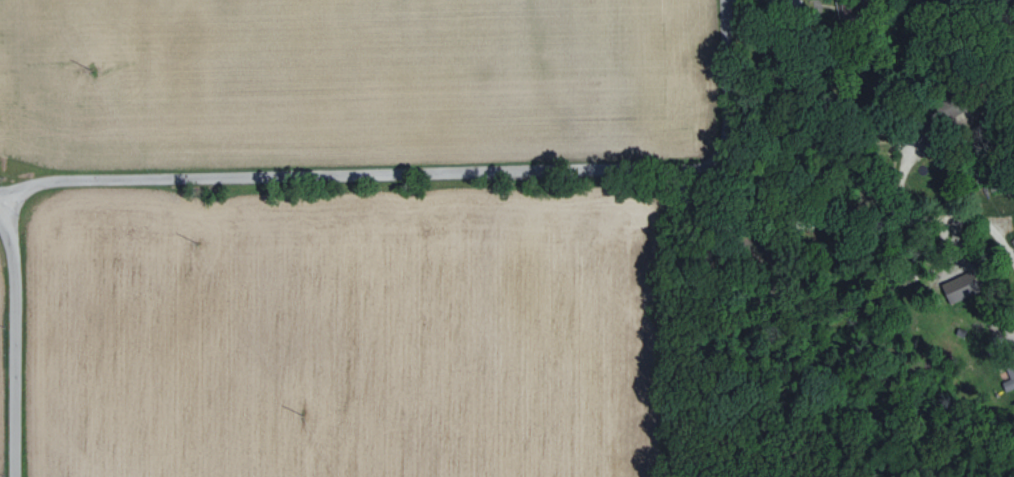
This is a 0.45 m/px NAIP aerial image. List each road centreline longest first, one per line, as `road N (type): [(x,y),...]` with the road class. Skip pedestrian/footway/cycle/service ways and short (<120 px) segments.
road 1 (residential): [(0,202),(34,182),(678,168)]
road 2 (residential): [(678,168),(681,192),(696,213),(719,223),(964,215),(983,217),(1013,254)]
road 3 (residential): [(16,476),(13,270),(0,210)]
road 4 (residential): [(678,168),(716,154),(735,102),(735,0)]

